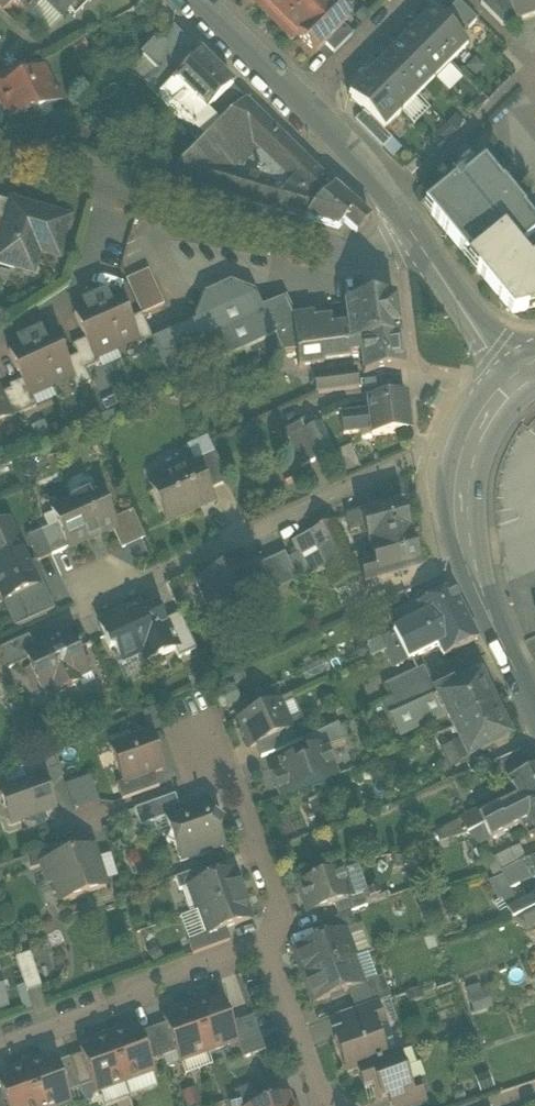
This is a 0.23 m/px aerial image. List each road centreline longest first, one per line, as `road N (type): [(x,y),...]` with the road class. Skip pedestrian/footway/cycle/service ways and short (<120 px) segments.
road 1 (residential): [(411,232),(359,255),(0,154)]
road 2 (residential): [(465,464),(425,455),(97,599)]
road 3 (residential): [(0,1036),(267,944)]
road 4 (tertiary): [(465,464),(462,514),(473,573),(534,707)]
road 5 (residential): [(267,944),(284,921),(221,774)]
road 6 (residential): [(519,379),(411,232)]
road 7 (residential): [(267,944),(329,1105)]
road 8 (residential): [(411,232),(369,173),(303,107)]
road 9 (residential): [(303,107),(194,0)]
road 10 (residential): [(303,107),(409,0)]
road 11 (residential): [(221,774),(88,817)]

